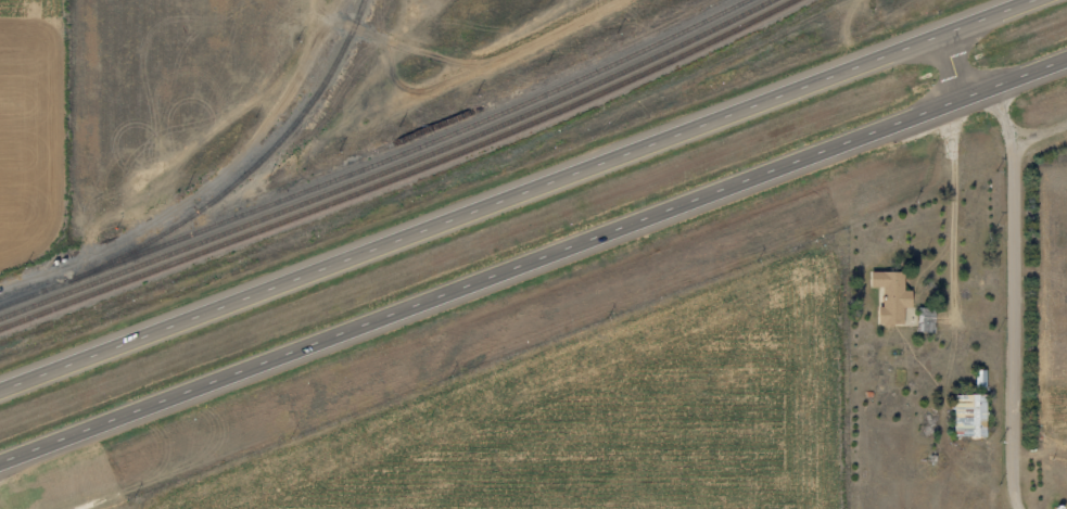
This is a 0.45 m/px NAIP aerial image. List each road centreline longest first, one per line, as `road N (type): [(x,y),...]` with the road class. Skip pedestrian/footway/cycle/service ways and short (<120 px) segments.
road 1 (trunk): [(0,463),(1066,61)]
road 2 (trunk): [(1029,0),(0,389)]

